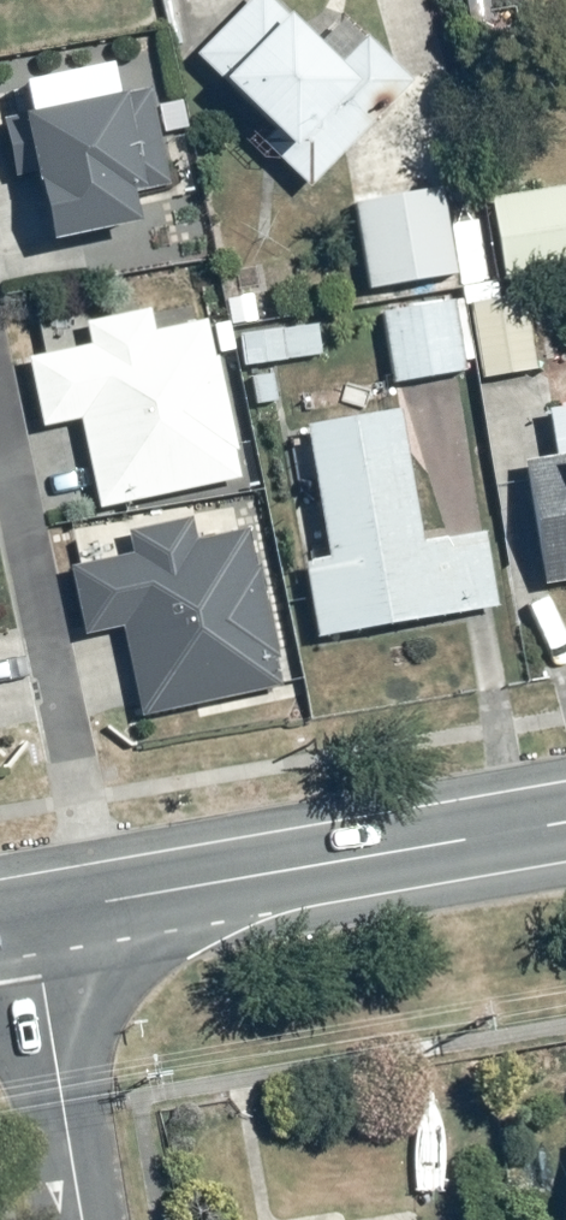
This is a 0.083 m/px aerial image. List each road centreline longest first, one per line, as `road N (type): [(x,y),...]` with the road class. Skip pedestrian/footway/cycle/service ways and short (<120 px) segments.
road 1 (secondary): [(32,914),(565,823)]
road 2 (residential): [(32,914),(88,1219)]

